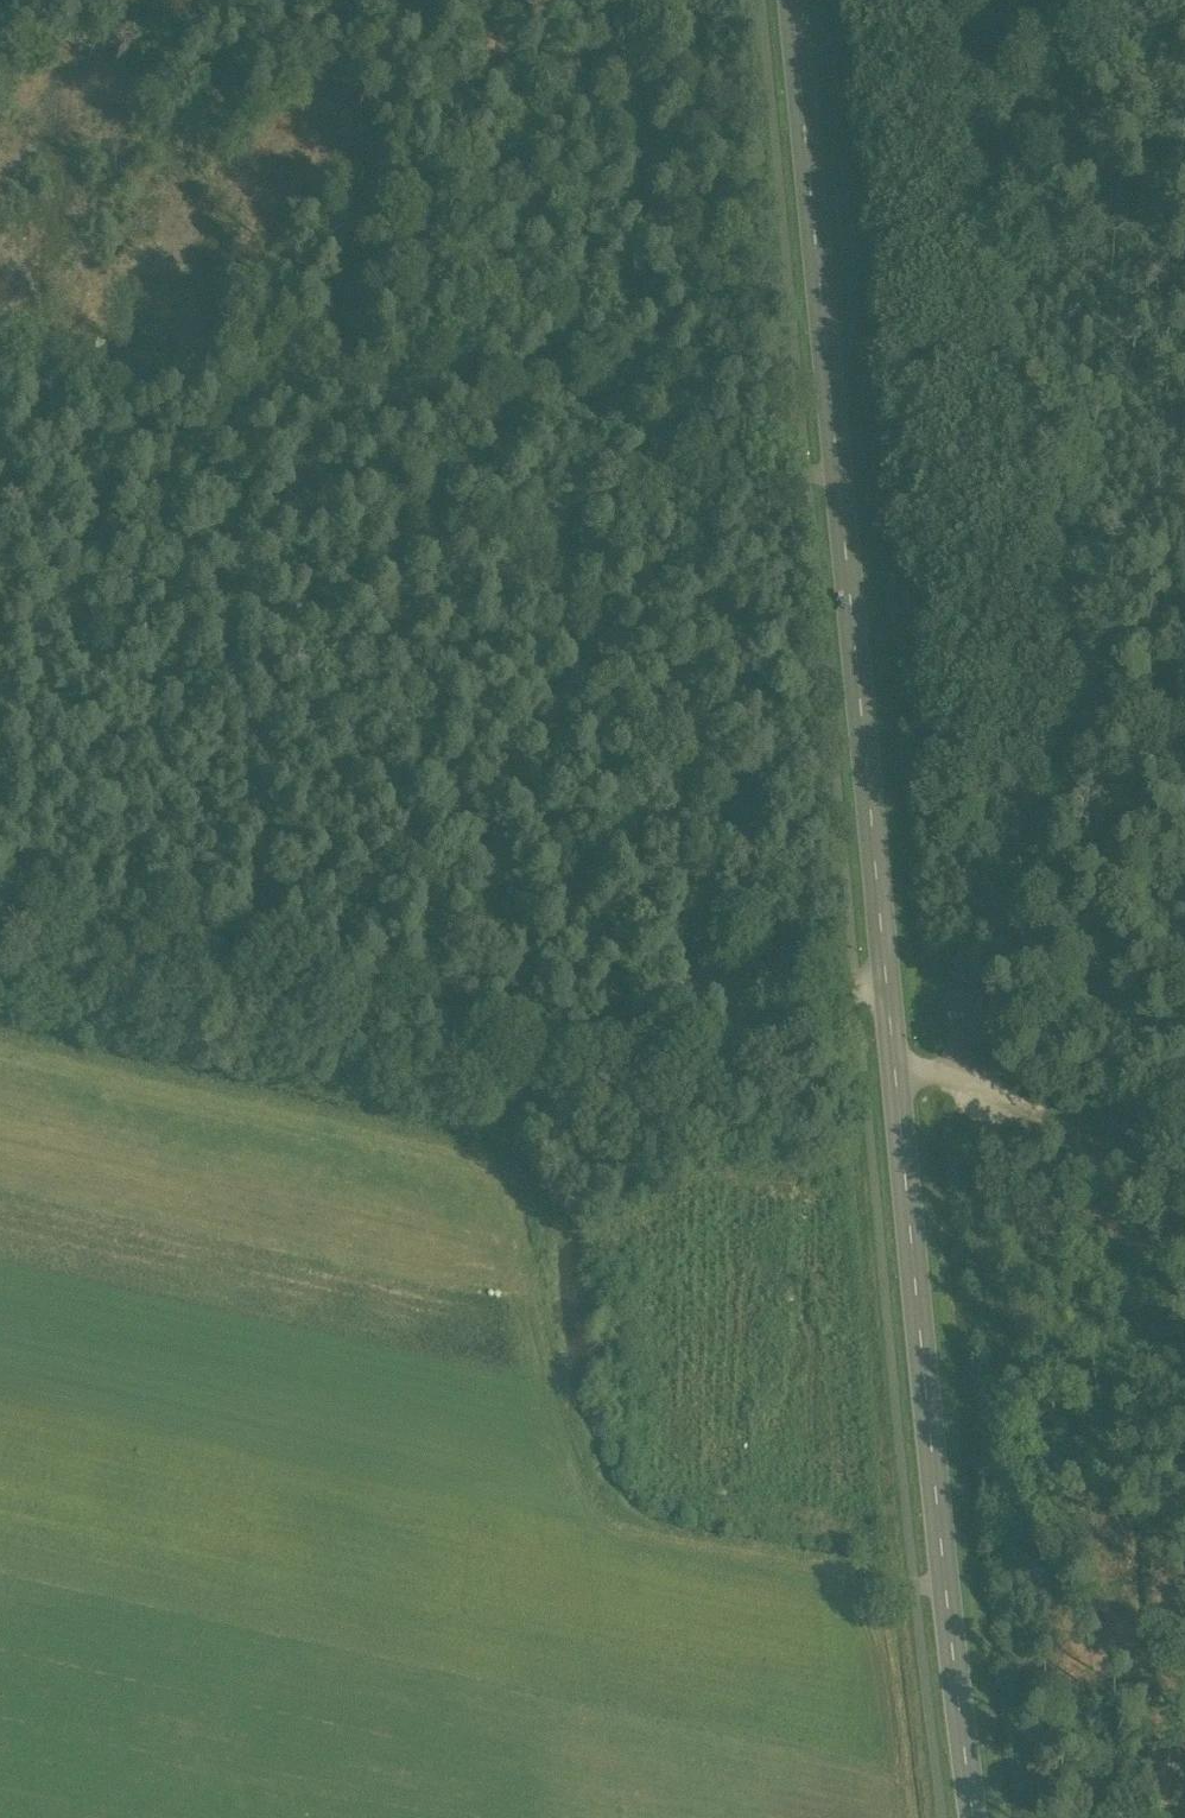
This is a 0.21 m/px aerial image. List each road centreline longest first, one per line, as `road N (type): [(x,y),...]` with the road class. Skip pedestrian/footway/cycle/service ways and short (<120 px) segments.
road 1 (tertiary): [(791,0),(972,1817)]
road 2 (track): [(1184,1172),(985,1091),(936,1076),(895,1078)]

